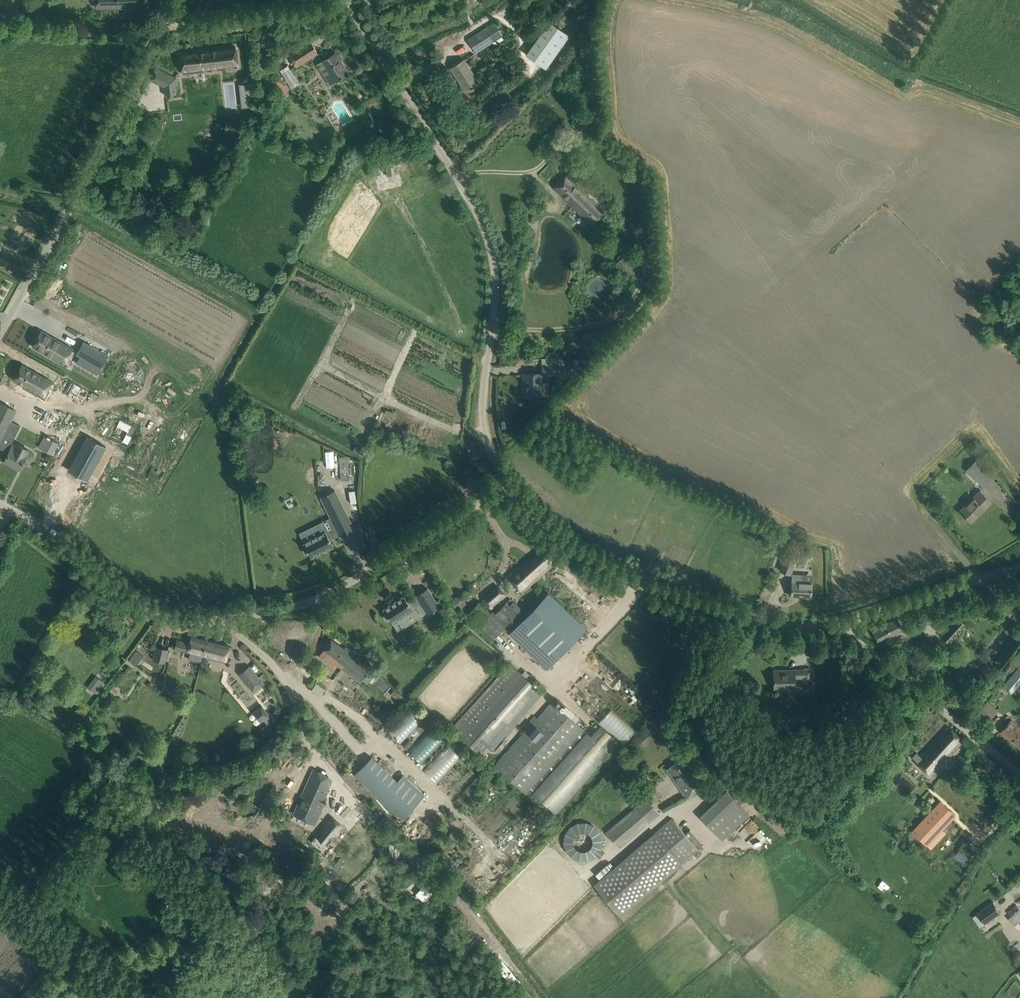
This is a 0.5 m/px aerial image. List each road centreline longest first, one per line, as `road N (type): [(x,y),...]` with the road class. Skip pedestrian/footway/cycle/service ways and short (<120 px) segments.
road 1 (tertiary): [(508,487),(329,594),(197,624),(154,606),(0,504)]
road 2 (unclassified): [(508,487),(486,429),(496,295),(488,238),(345,0)]
road 3 (unclassified): [(0,339),(146,64),(164,0)]
road 4 (tertiary): [(838,623),(771,625),(707,606),(569,546),(508,487)]
road 5 (track): [(0,35),(161,32),(354,13)]
road 6 (unclassified): [(1019,780),(838,623)]
road 7 (unclassified): [(94,965),(204,950),(271,997)]
road 8 (tertiary): [(838,623),(1019,571)]

